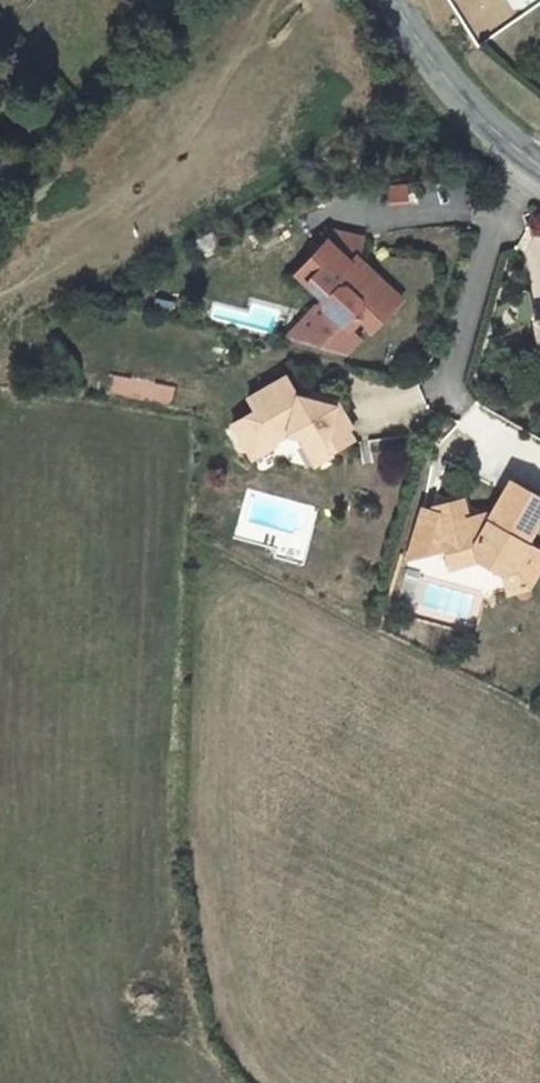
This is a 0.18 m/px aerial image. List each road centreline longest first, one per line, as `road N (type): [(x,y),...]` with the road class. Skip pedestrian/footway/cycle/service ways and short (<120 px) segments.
road 1 (tertiary): [(397,0),(436,69),(539,169)]

